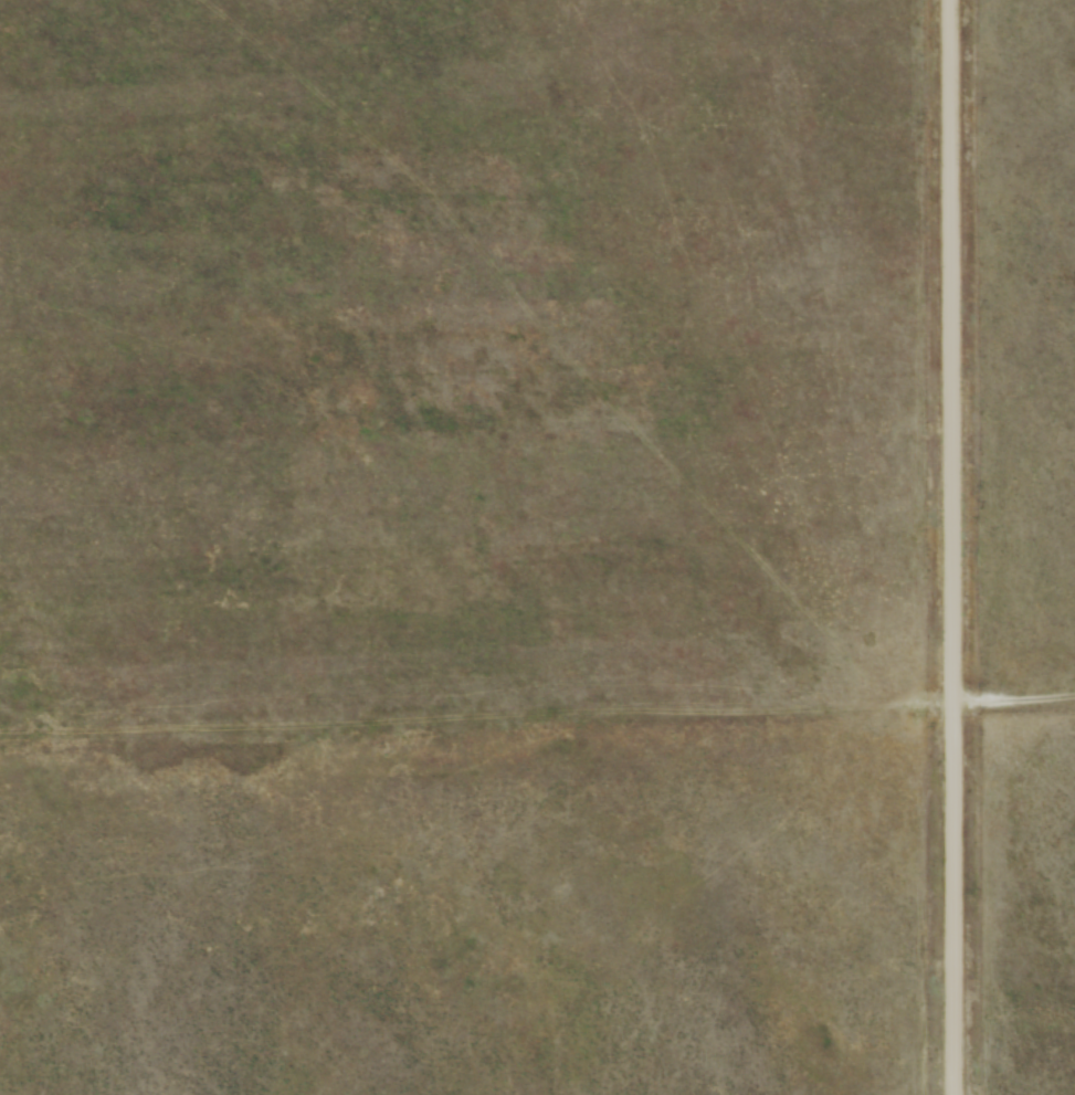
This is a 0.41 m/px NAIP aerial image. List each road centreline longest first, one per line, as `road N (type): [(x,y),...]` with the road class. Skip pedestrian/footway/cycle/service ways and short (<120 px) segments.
road 1 (tertiary): [(949,0),(953,1094)]

